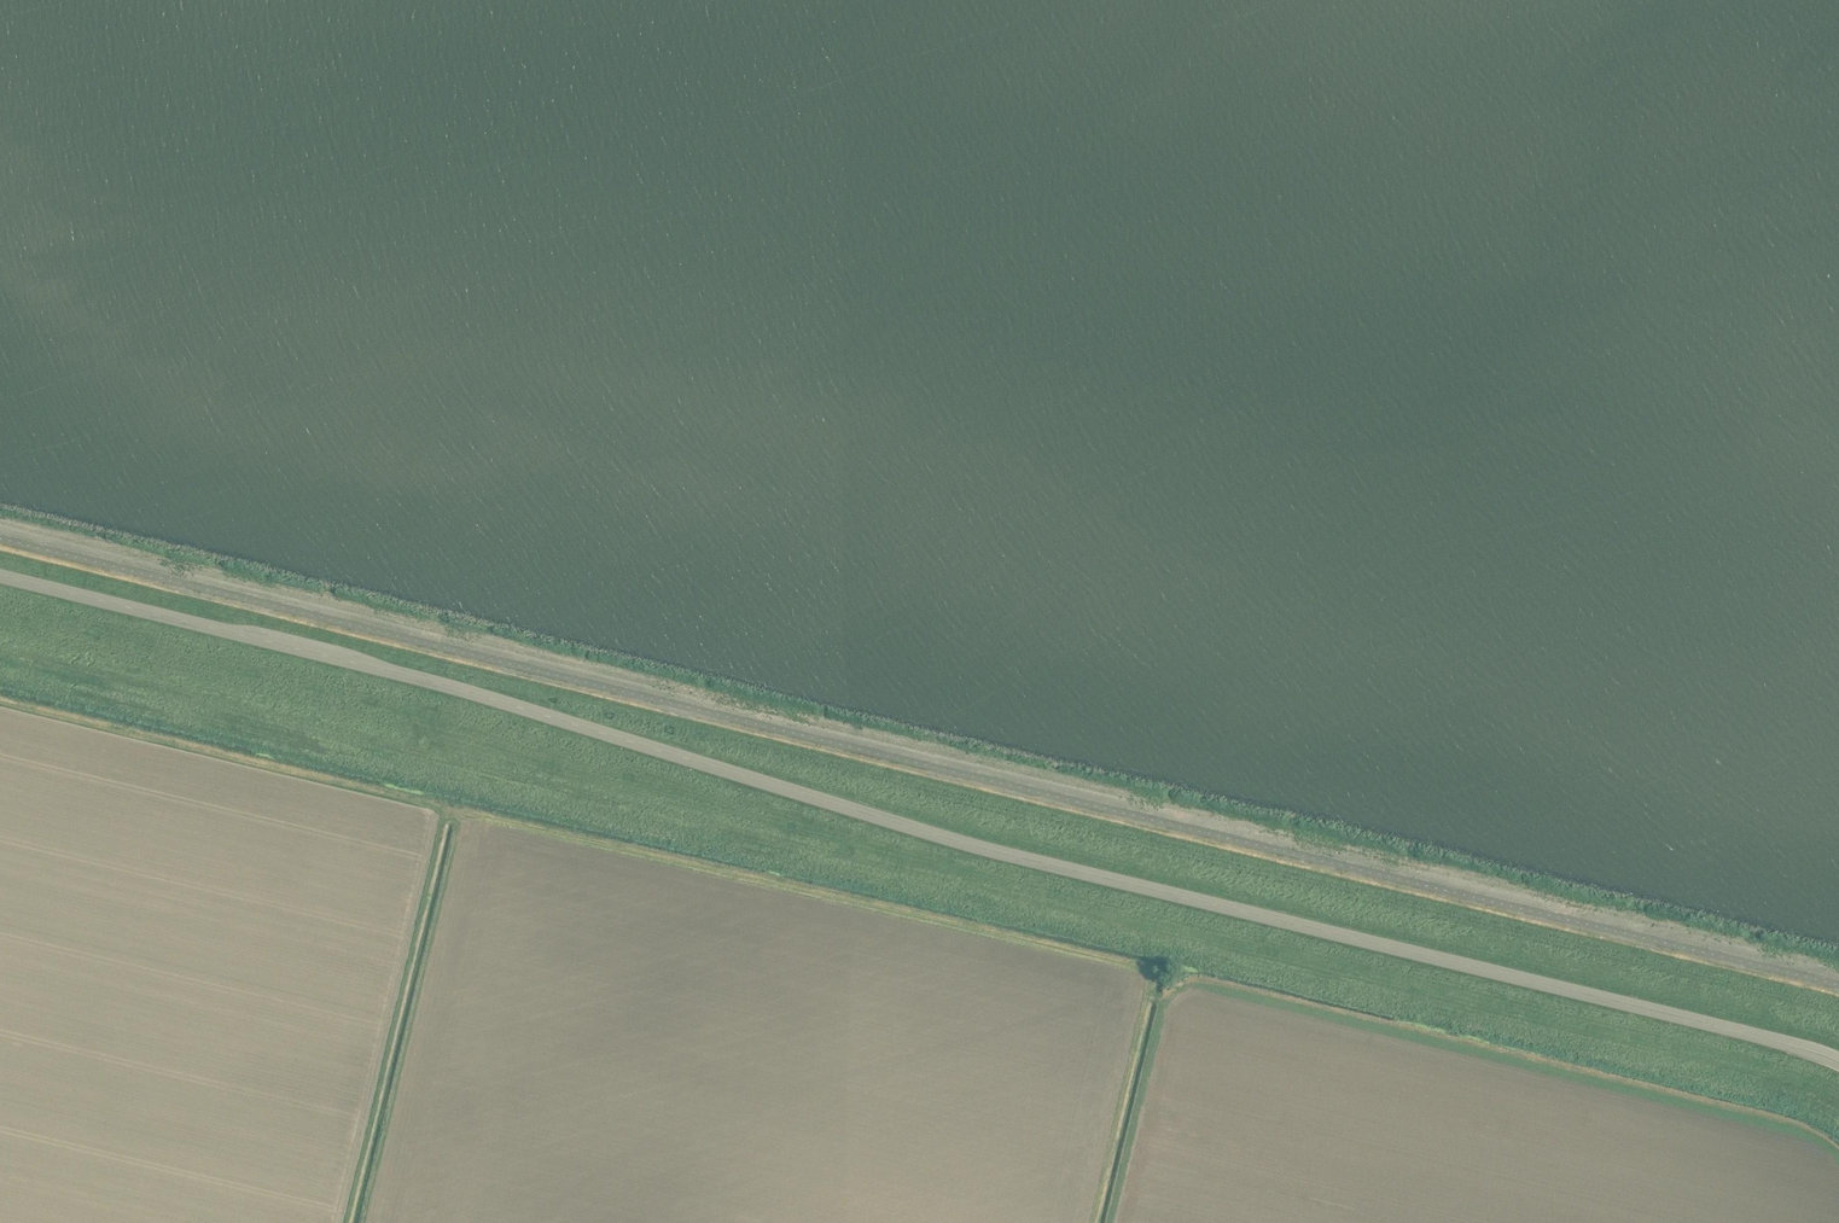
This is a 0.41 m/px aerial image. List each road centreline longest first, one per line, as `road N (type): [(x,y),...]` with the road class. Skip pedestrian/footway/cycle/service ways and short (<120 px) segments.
road 1 (tertiary): [(1838,1060),(1006,855),(371,668),(0,577)]
road 2 (track): [(1110,1222),(1167,987)]

